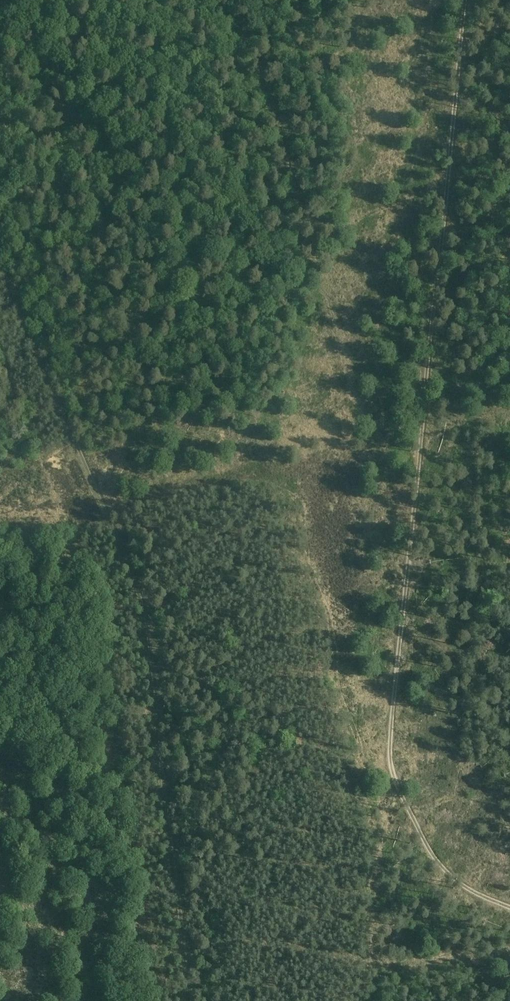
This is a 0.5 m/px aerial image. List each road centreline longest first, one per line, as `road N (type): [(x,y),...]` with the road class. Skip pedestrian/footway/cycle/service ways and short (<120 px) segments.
road 1 (track): [(465,0),(390,736),(393,783),(420,831),(452,876),(509,908)]
road 2 (track): [(0,273),(140,602),(187,1000)]

